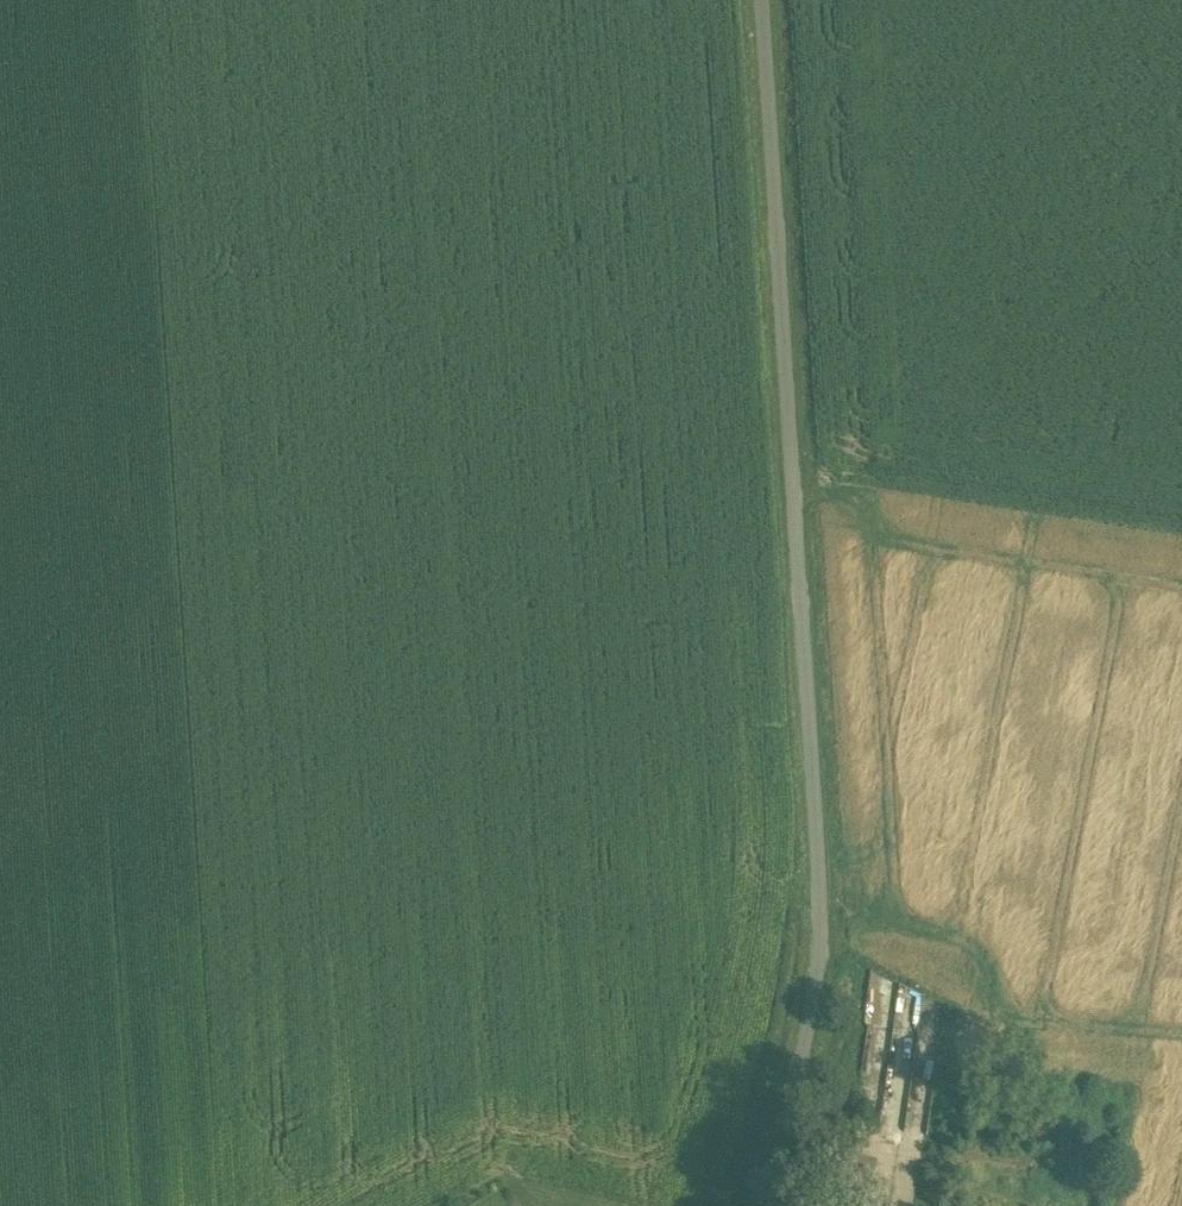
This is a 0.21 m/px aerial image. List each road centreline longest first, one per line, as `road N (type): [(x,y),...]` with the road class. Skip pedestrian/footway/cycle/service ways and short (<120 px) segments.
road 1 (unclassified): [(770,0),(792,208),(819,755),(803,1007),(752,1205)]

